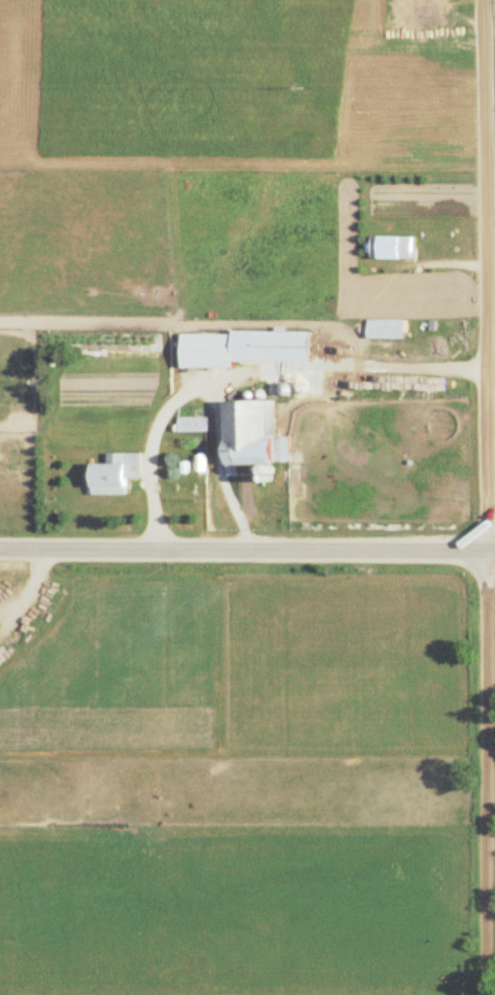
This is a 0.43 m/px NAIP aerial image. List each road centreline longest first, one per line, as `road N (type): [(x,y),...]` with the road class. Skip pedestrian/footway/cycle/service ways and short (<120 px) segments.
road 1 (residential): [(489,994),(479,0)]
road 2 (residential): [(494,545),(0,541)]

